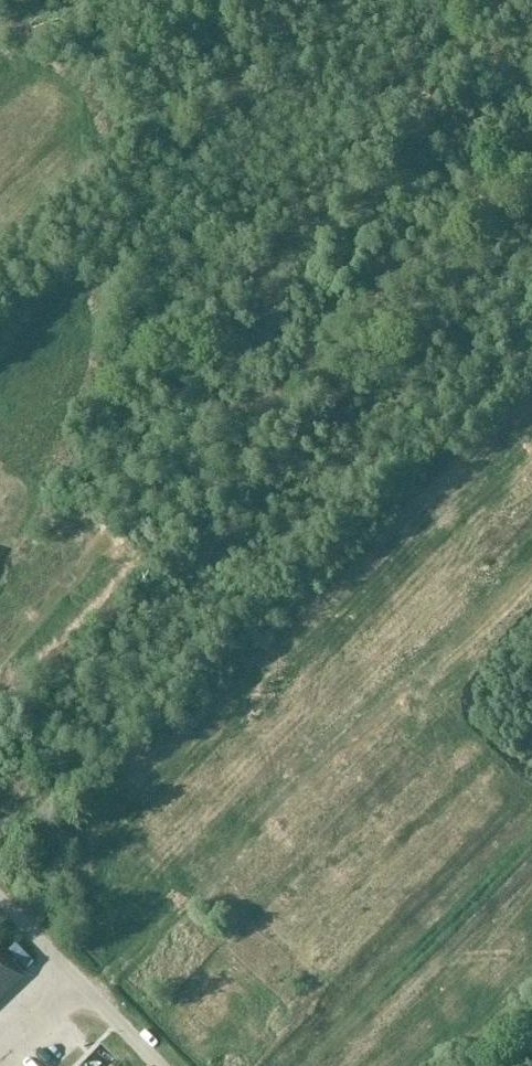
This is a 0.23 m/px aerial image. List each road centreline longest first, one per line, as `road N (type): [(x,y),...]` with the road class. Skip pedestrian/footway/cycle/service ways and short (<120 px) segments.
road 1 (unclassified): [(159,1065),(0,903)]

